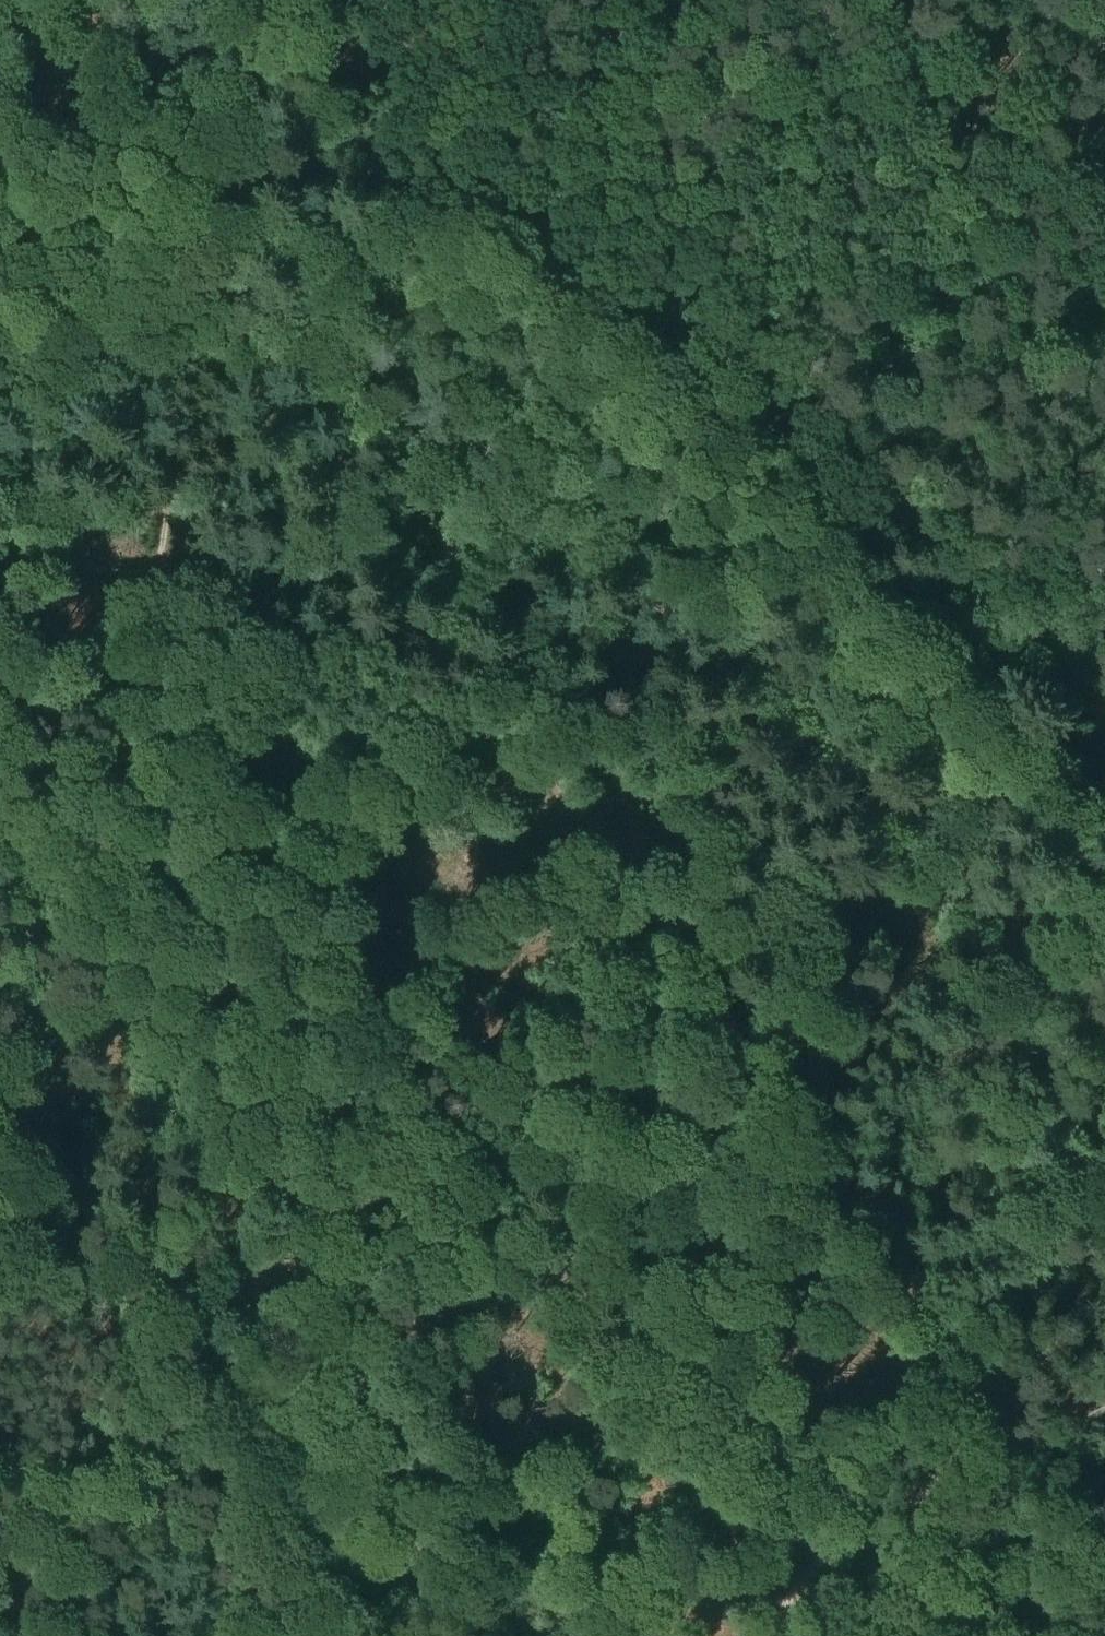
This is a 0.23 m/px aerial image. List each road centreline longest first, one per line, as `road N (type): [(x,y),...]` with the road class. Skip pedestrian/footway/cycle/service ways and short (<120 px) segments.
road 1 (track): [(1104,1094),(1041,1125),(881,1142),(581,1261),(456,1292)]
road 2 (track): [(456,1292),(125,1299),(68,1292),(0,1266)]

